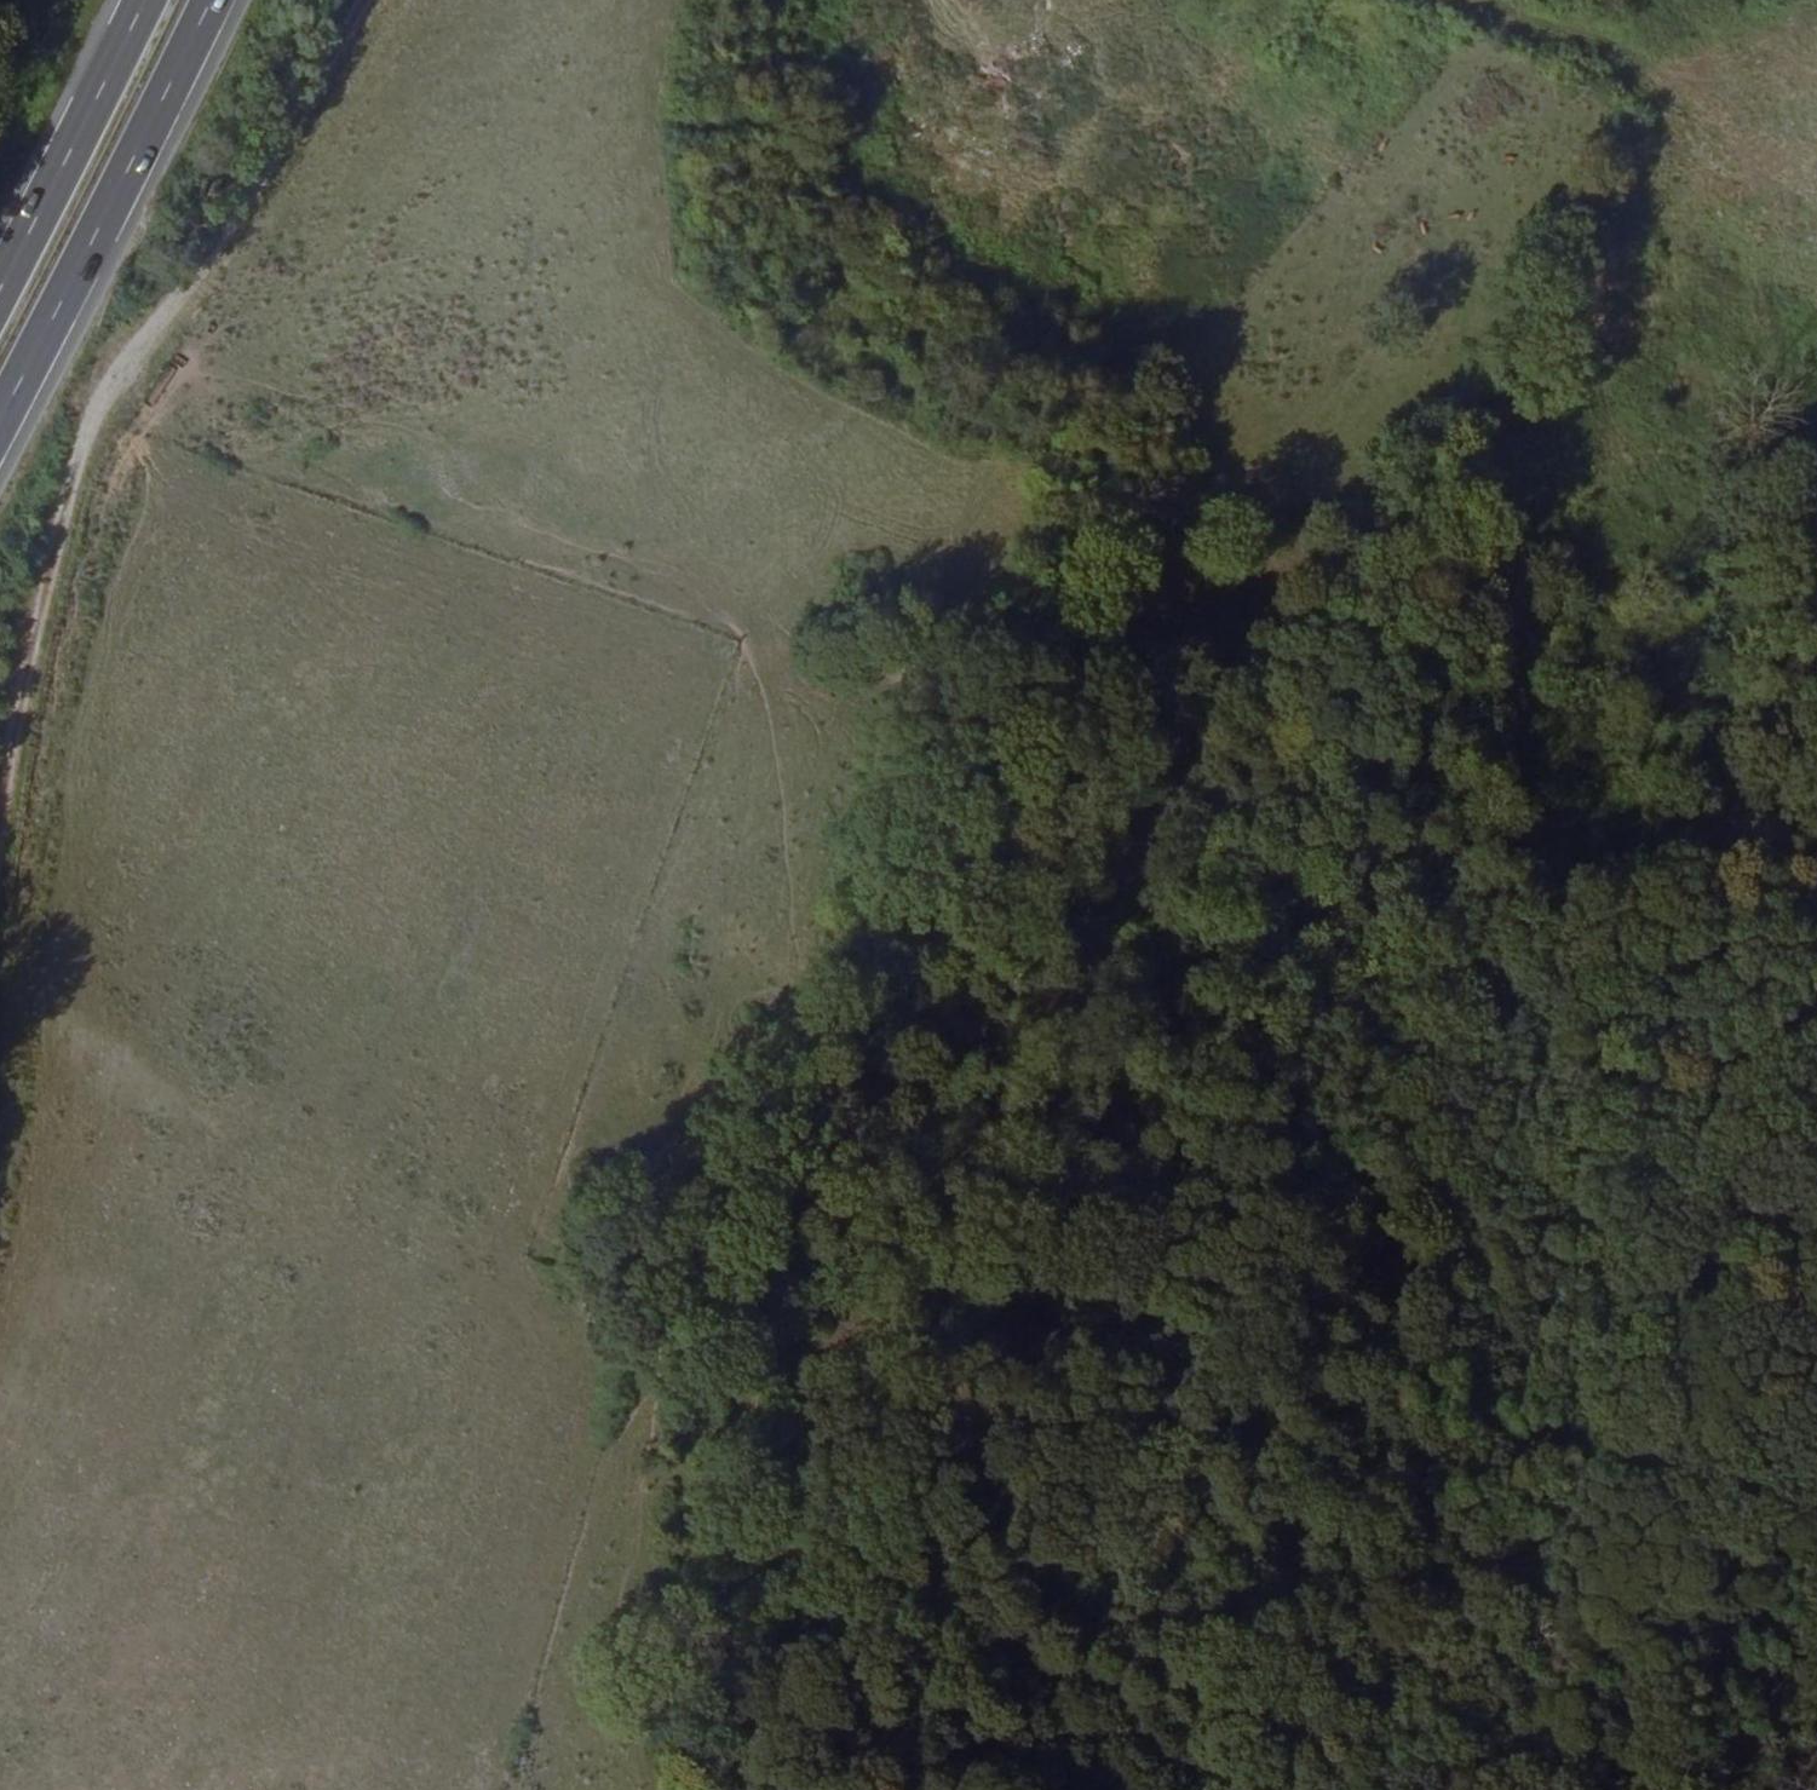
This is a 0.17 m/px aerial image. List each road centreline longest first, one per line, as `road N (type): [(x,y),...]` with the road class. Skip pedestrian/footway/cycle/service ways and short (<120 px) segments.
road 1 (track): [(371,0),(205,280),(84,428),(0,739)]
road 2 (track): [(1816,1498),(1373,1762)]
road 3 (trunk): [(0,430),(220,0)]
road 4 (trunk): [(157,0),(0,311)]

